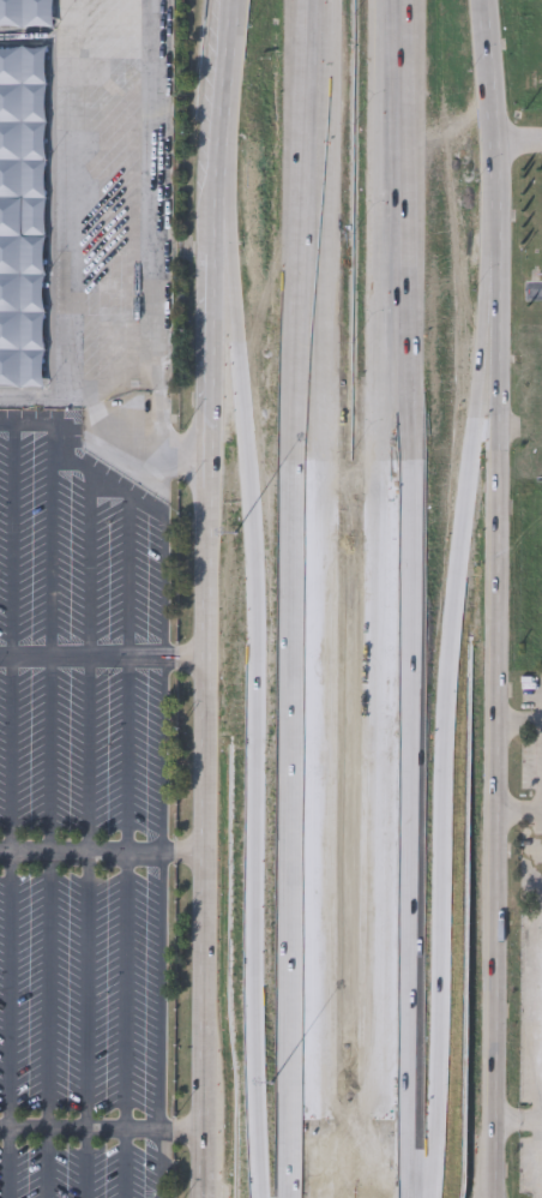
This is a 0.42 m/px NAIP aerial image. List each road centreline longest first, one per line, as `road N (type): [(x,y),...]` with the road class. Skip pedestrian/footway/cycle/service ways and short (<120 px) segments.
road 1 (motorway): [(416,1197),(402,0)]
road 2 (motorway): [(218,209),(251,471),(269,1197)]
road 3 (motorway): [(423,1197),(442,1124),(451,774),(506,216)]
road 4 (secondary): [(498,1197),(492,917),(506,582),(506,216)]
road 5 (motorway): [(302,444),(309,1197)]
road 6 (motorway): [(318,0),(302,444)]
road 7 (secondary): [(211,455),(201,853)]
road 8 (secondary): [(201,853),(205,1152)]
road 9 (secondary): [(218,209),(211,455)]
road 10 (secondary): [(506,216),(491,0)]
road 11 (secondary): [(226,0),(218,209)]

